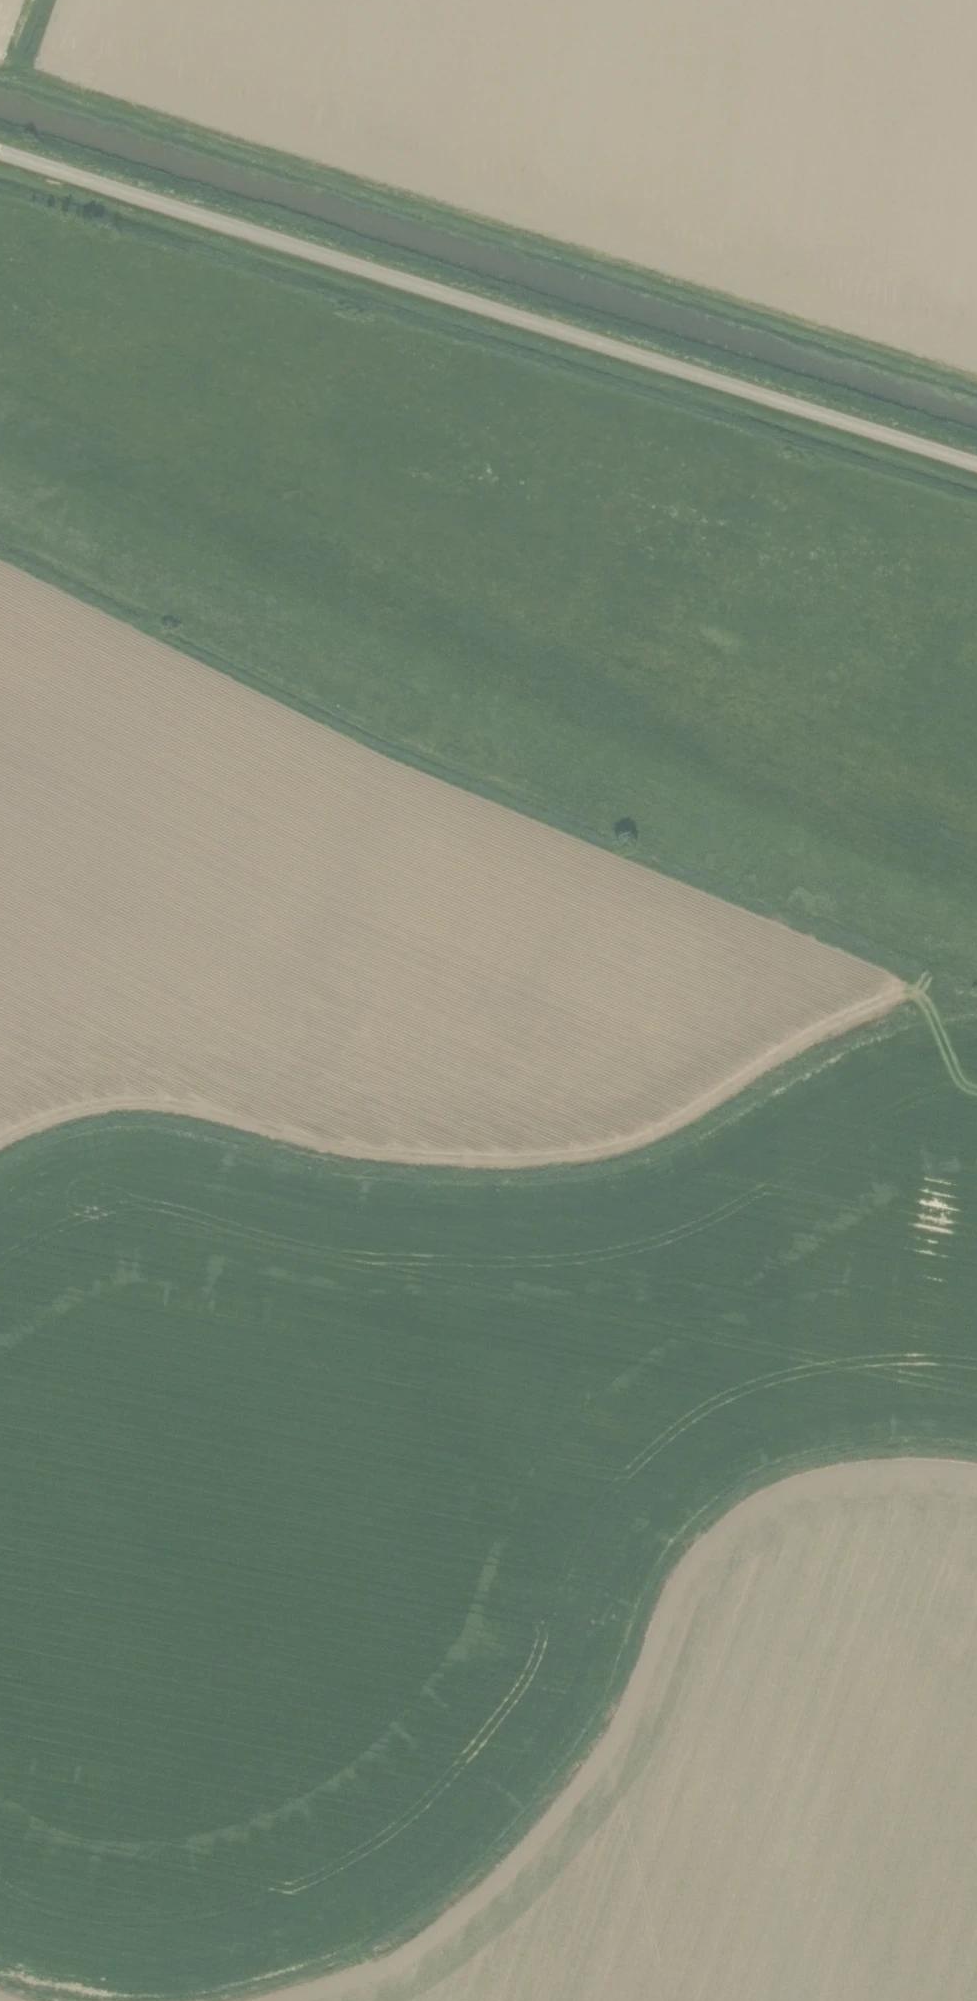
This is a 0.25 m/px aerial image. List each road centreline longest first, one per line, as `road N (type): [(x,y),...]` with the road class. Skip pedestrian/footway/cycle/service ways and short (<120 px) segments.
road 1 (unclassified): [(976,463),(0,154)]

